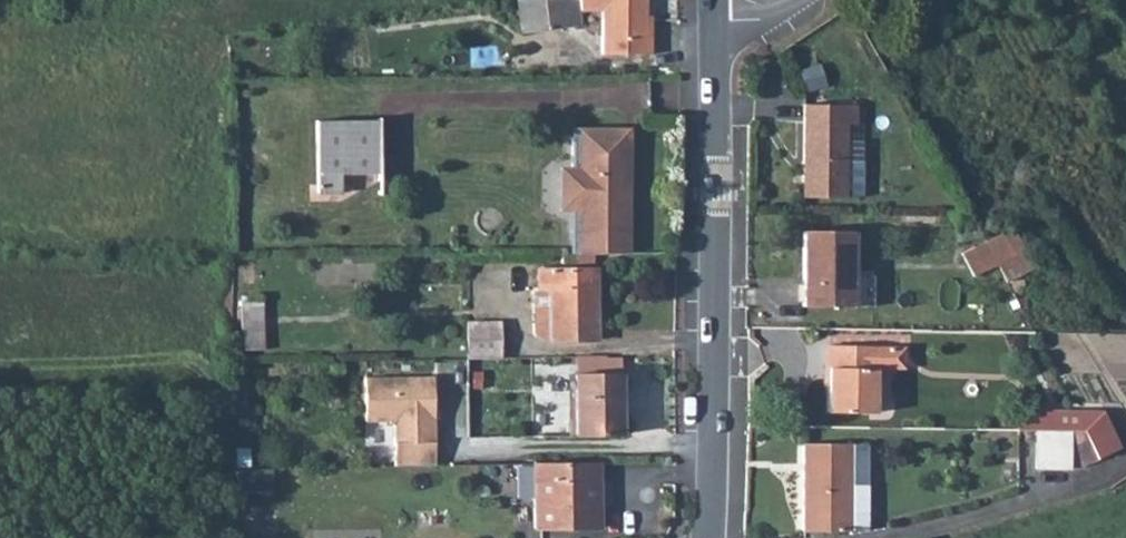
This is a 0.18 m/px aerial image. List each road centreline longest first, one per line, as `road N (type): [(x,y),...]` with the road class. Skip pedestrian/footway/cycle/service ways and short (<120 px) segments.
road 1 (secondary): [(707,537),(713,27)]
road 2 (residential): [(870,537),(947,524),(1125,458)]

